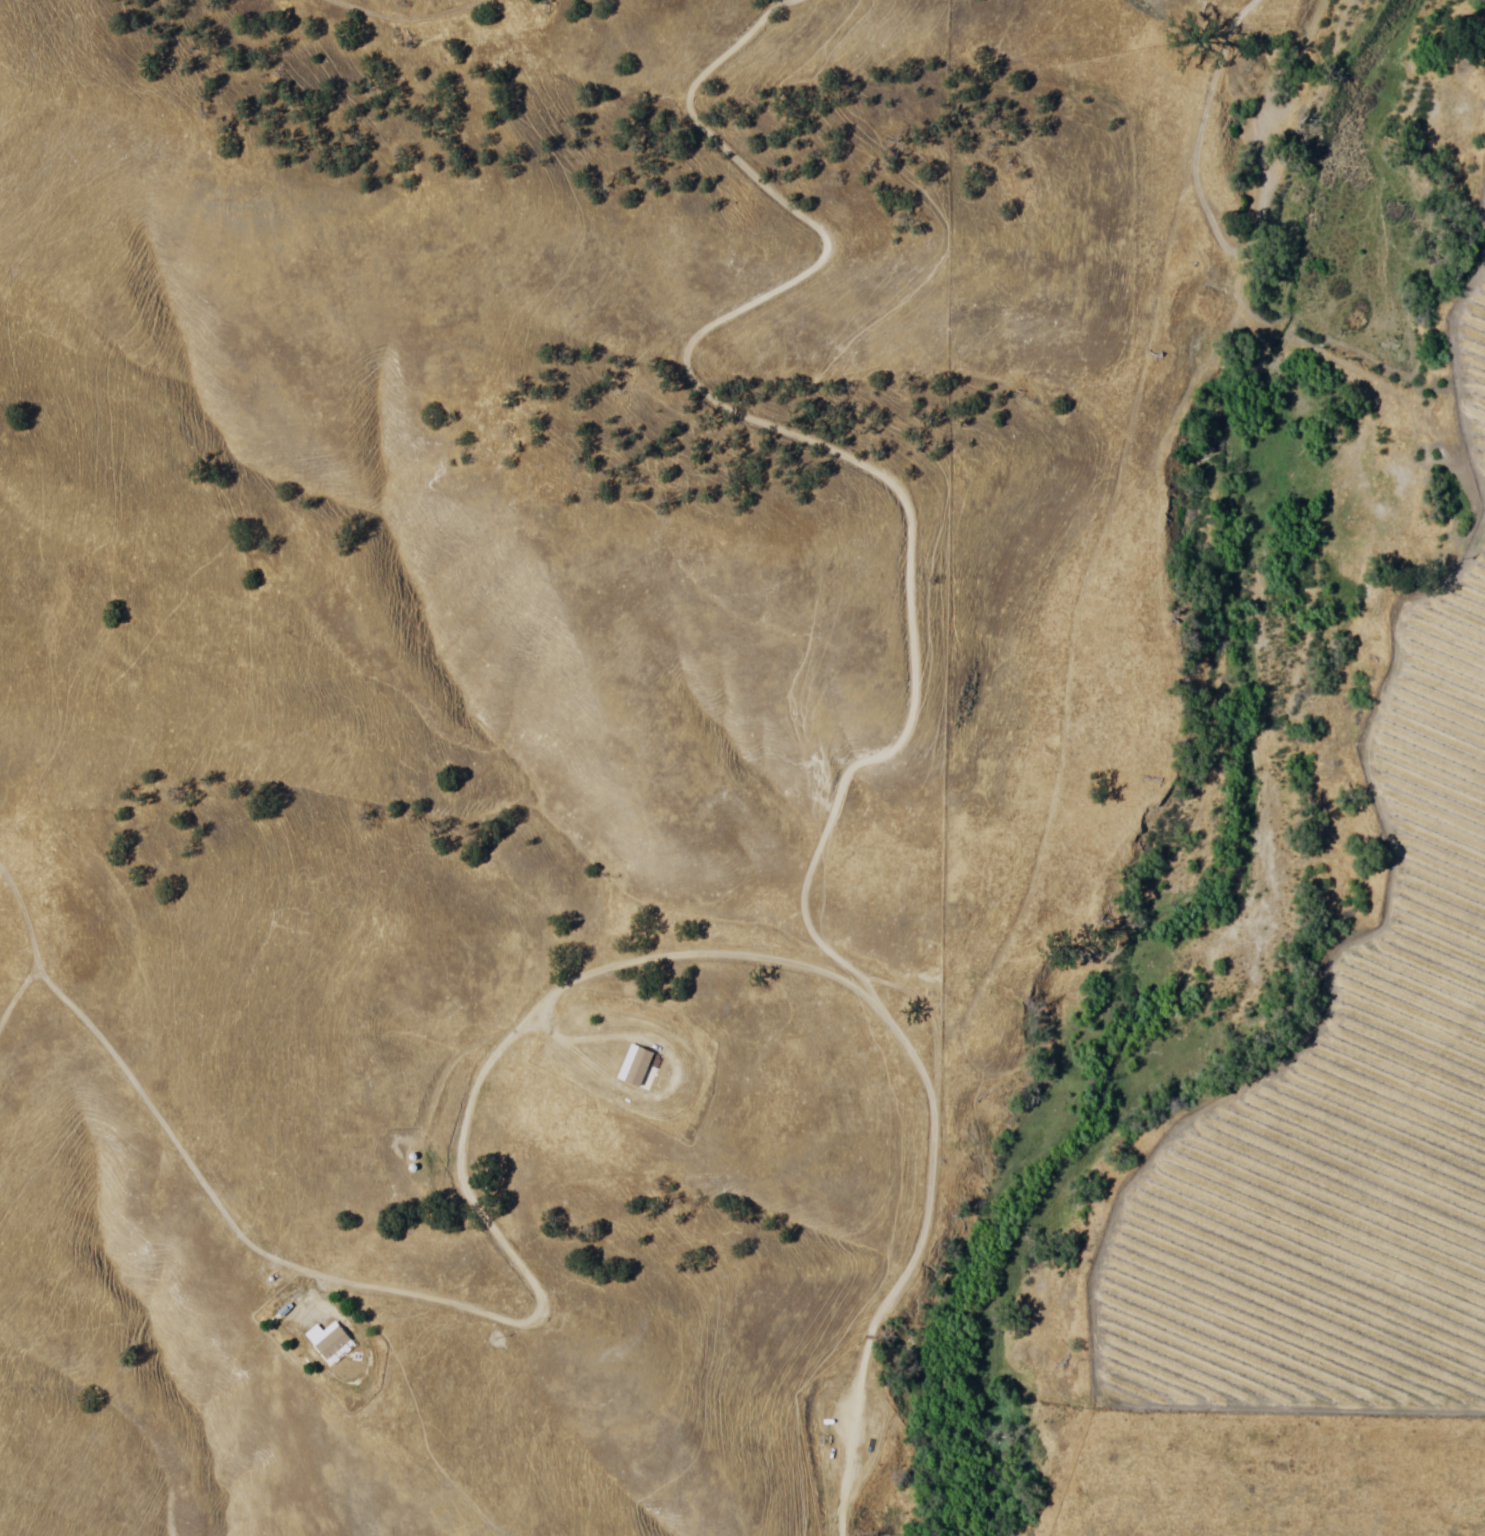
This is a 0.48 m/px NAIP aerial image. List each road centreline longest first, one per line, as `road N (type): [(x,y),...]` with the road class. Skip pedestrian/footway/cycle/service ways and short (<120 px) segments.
road 1 (track): [(928,968),(858,929),(823,873),(812,810),(846,714),(888,699),(923,657),(909,547),(874,475),(747,386),(719,302),(793,259),(838,213),(817,172),(731,104),(716,55),(744,13),(795,0)]

